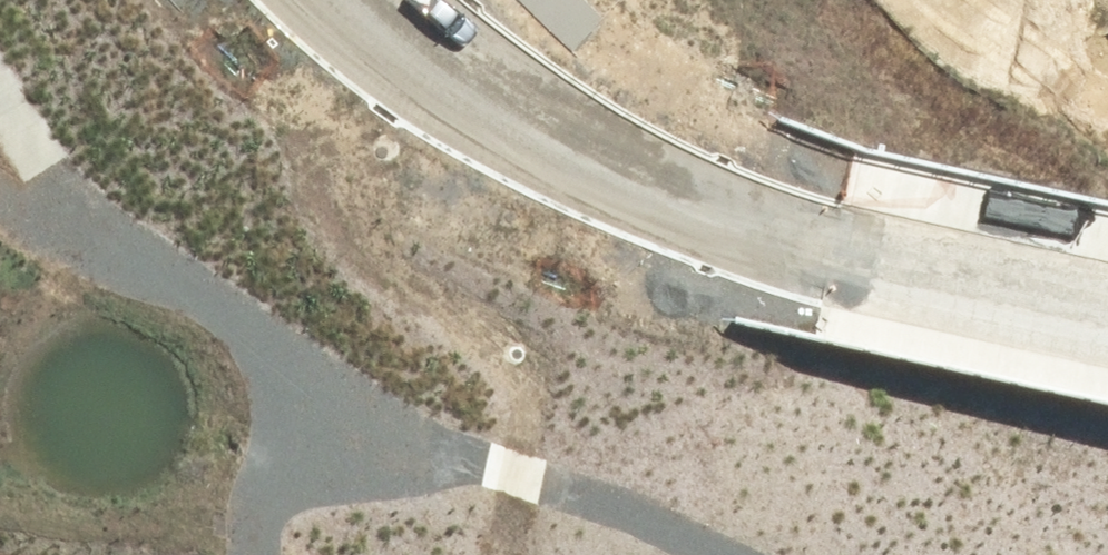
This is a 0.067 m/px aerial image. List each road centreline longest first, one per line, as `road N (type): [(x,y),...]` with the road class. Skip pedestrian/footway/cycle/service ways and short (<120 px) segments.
road 1 (unclassified): [(1107,289),(831,229),(627,130),(427,0)]
road 2 (track): [(201,296),(313,384),(430,446),(643,519),(714,554)]
road 3 (track): [(0,188),(85,241),(201,296)]
road 4 (track): [(313,384),(249,534),(250,554)]
road 5 (track): [(85,241),(0,102)]

